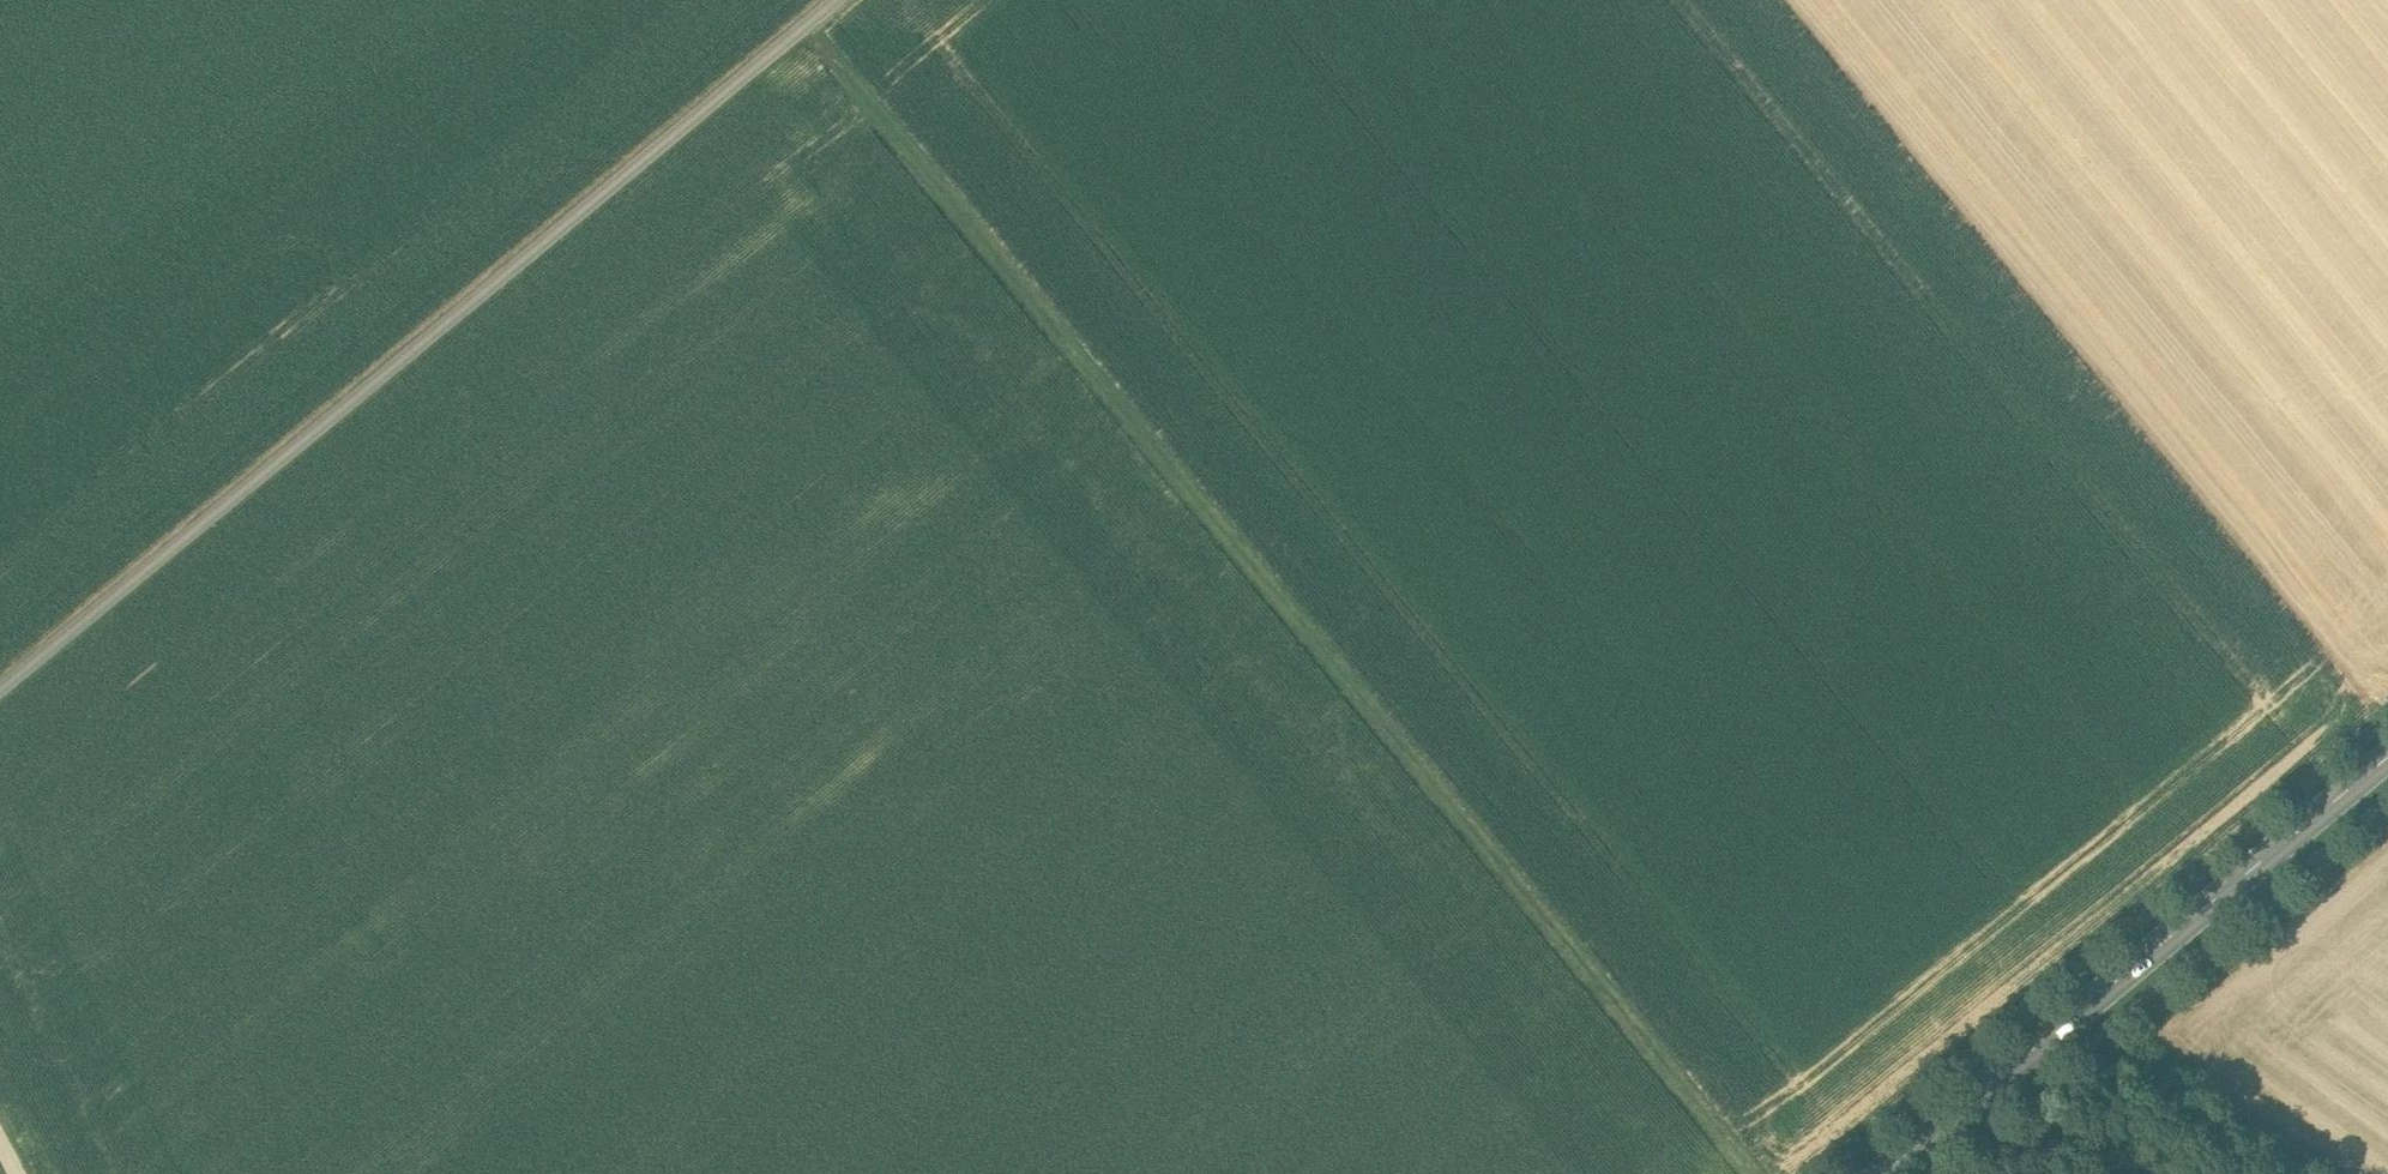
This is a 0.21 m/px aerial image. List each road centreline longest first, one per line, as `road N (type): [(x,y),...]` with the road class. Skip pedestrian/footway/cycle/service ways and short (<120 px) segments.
road 1 (track): [(808,26),(1750,1173)]
road 2 (track): [(0,691),(839,0)]
road 3 (secondary): [(2387,753),(1880,1173)]

